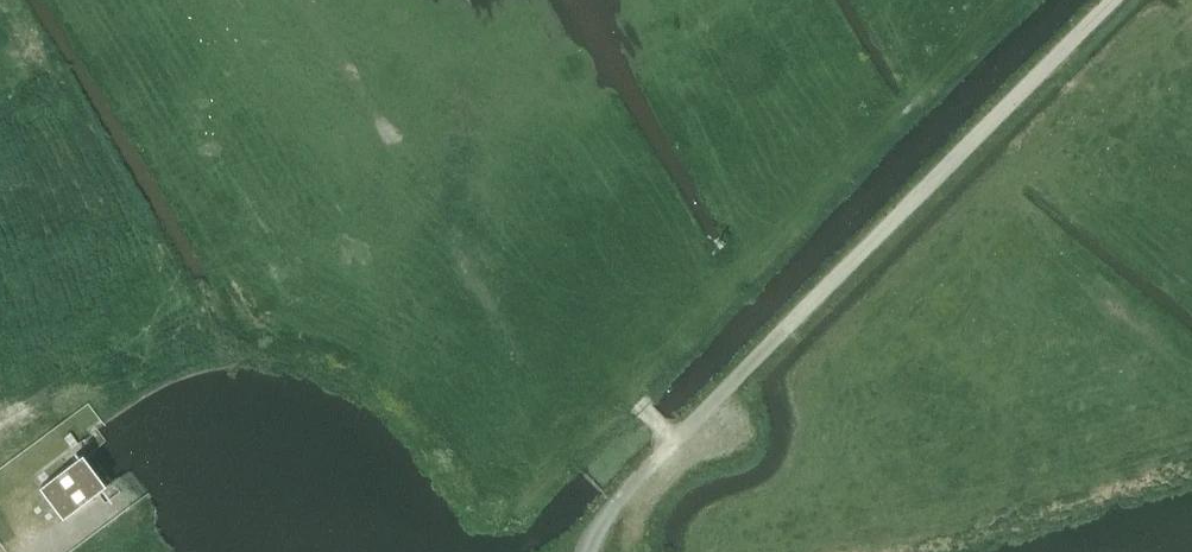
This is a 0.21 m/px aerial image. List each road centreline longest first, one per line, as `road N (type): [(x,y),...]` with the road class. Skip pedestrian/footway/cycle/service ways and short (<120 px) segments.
road 1 (track): [(687,425),(1110,0)]
road 2 (unclassified): [(586,551),(602,519),(674,439)]

